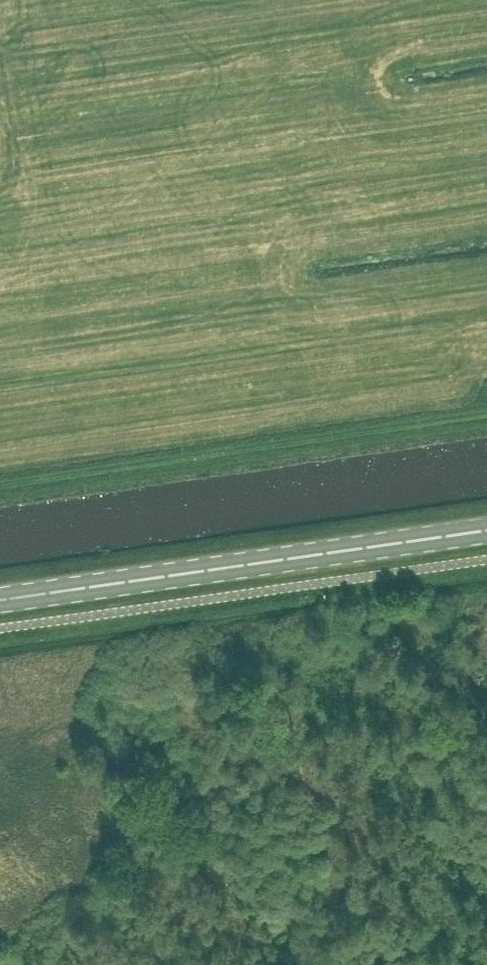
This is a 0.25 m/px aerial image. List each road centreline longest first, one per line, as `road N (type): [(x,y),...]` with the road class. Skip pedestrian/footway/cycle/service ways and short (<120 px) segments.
road 1 (primary): [(0,605),(486,536)]

